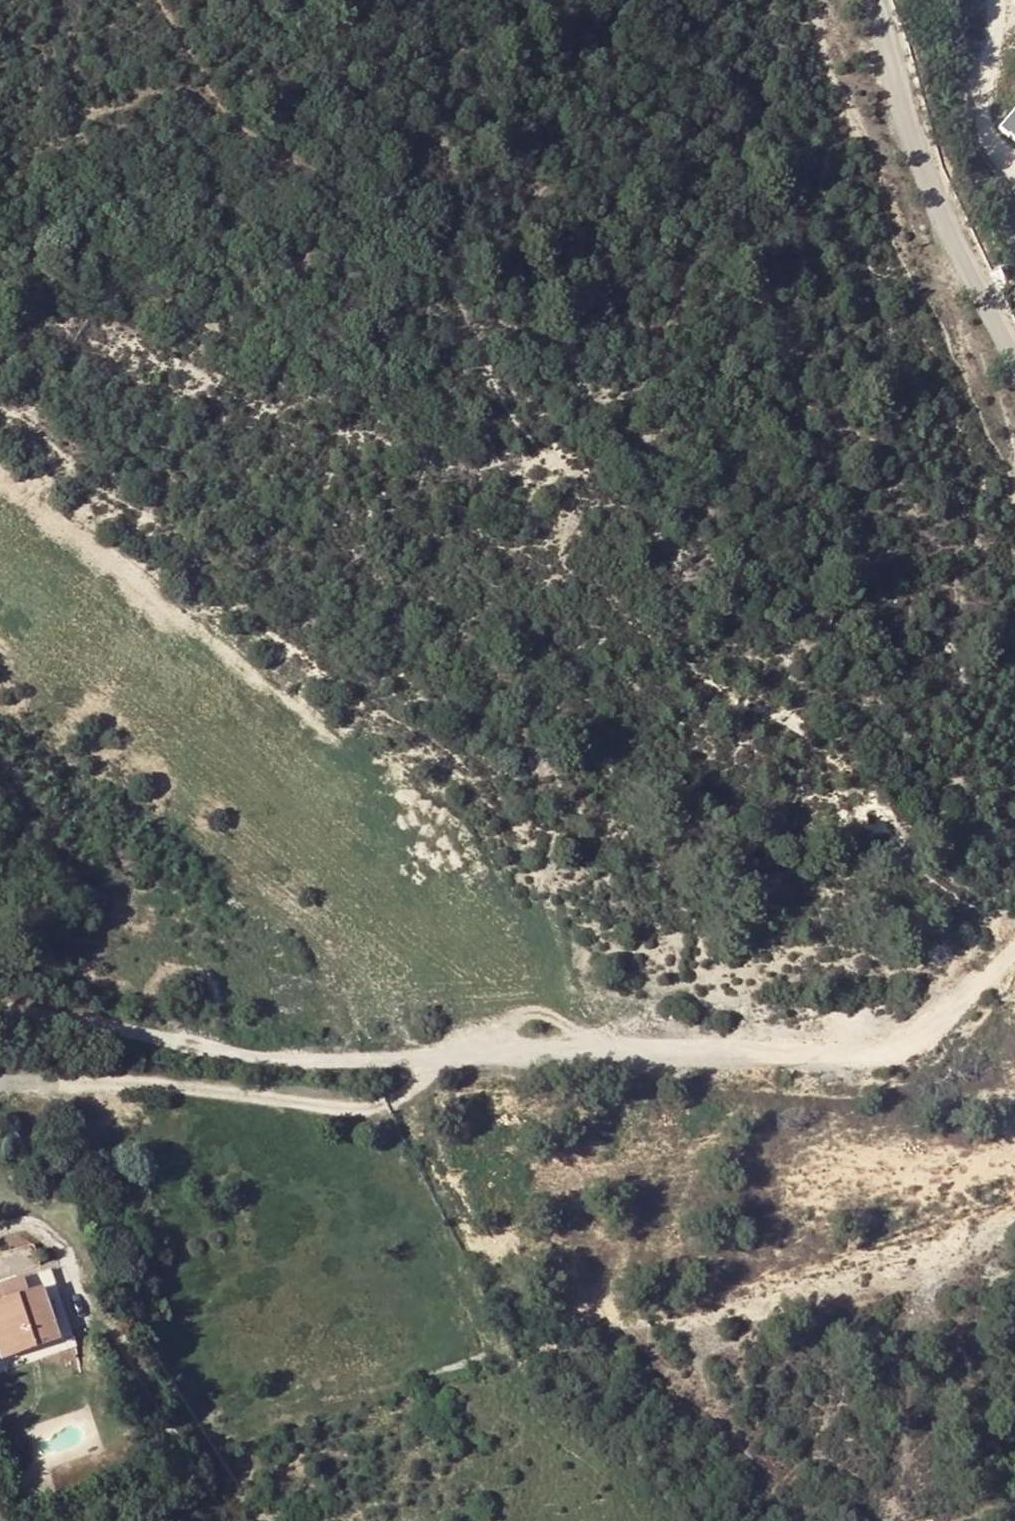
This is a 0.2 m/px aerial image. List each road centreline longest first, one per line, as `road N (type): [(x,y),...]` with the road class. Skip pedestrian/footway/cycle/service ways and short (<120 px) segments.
road 1 (track): [(0,1002),(344,1064),(883,1051),(921,1038),(1014,954)]
road 2 (unclassified): [(879,0),(949,198),(1014,342)]

